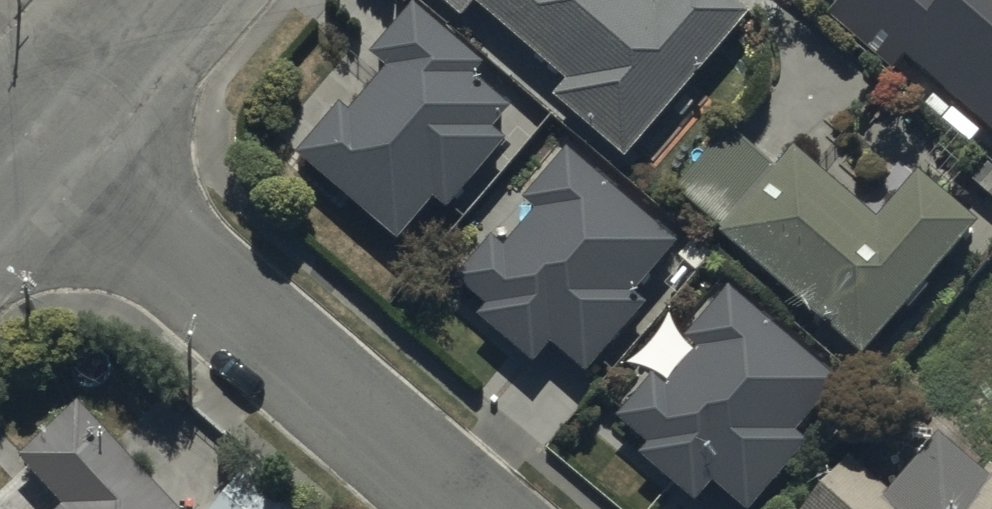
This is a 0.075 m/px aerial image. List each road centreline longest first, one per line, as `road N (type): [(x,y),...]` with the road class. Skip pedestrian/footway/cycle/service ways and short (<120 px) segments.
road 1 (residential): [(38,137),(477,508)]
road 2 (residential): [(38,137),(154,0)]

